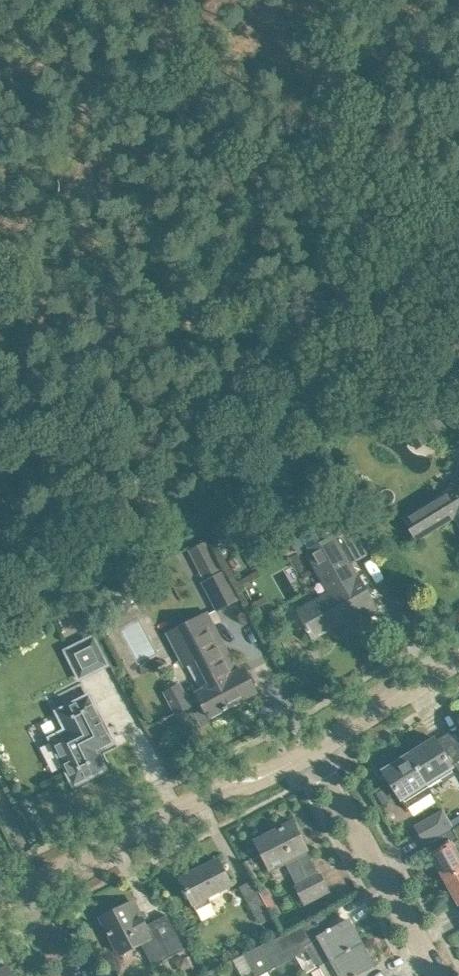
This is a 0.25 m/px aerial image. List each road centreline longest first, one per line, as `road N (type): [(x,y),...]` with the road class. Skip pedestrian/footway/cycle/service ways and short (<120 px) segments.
road 1 (residential): [(23,887),(226,784),(313,751)]
road 2 (residential): [(439,975),(313,751)]
road 3 (residential): [(313,751),(458,659)]

